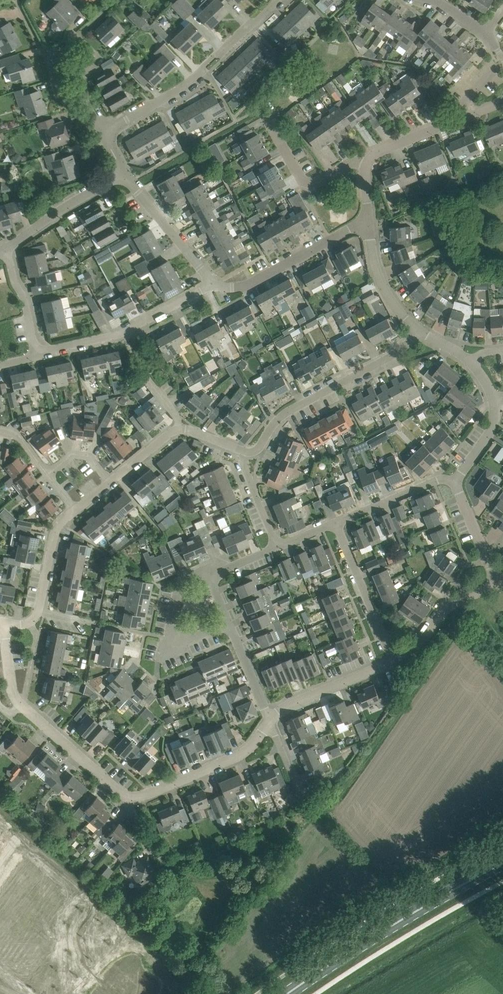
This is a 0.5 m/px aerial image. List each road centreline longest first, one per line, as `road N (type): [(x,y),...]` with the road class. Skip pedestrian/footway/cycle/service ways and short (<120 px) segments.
road 1 (primary): [(294,993),(502,866)]
road 2 (residential): [(102,133),(193,85),(276,0)]
road 3 (residential): [(246,451),(257,450),(289,410),(392,357),(419,331)]
road 4 (residential): [(36,356),(122,335),(212,283)]
road 5 (residential): [(212,283),(243,286),(367,221)]
road 6 (unclassified): [(271,721),(235,758),(131,798)]
road 7 (residential): [(230,625),(171,645),(179,583),(210,575)]
road 8 (residential): [(366,162),(502,100)]
road 9 (residential): [(392,661),(335,523)]
road 10 (residential): [(366,162),(353,161),(307,187),(268,120)]
road 11 (residential): [(125,171),(5,248)]
road 12 (residential): [(212,283),(125,171)]
road 13 (unclassified): [(131,798),(27,711)]
road 14 (unclassified): [(392,661),(271,721)]
road 15 (unclassified): [(498,585),(448,608),(392,661)]
road 16 (residential): [(335,523),(438,480),(455,481)]
road 17 (residential): [(367,221),(383,288),(419,331)]
road 18 (residential): [(30,623),(53,535),(73,510)]

